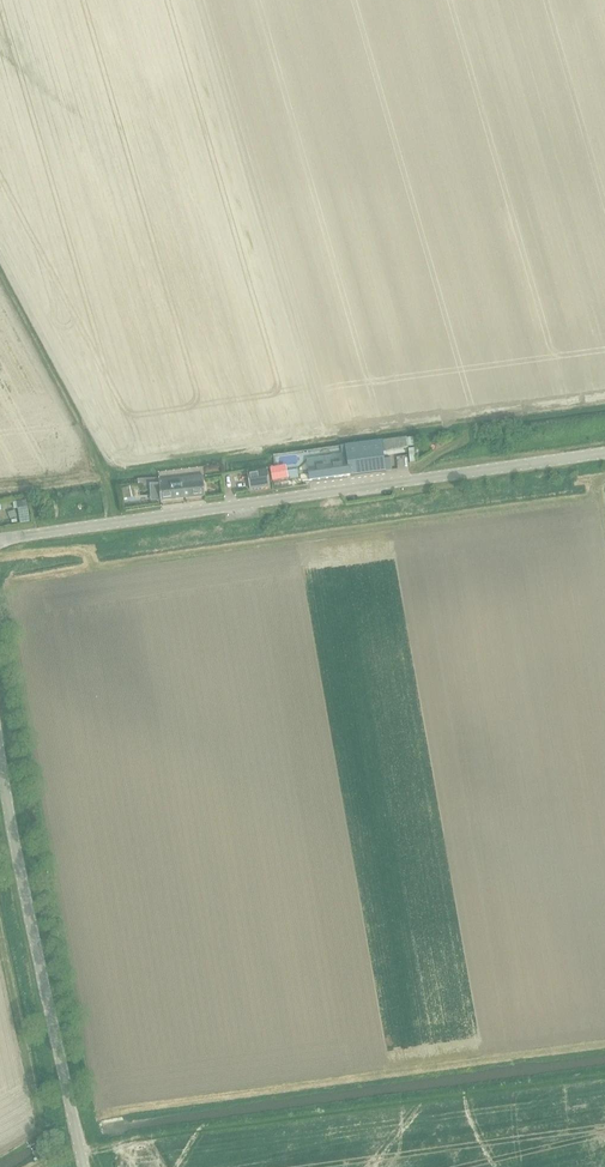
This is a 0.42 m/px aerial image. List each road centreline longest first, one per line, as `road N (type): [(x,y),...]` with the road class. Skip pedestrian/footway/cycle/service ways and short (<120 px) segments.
road 1 (unclassified): [(0,539),(604,452)]
road 2 (unclassified): [(84,1166),(0,748)]

